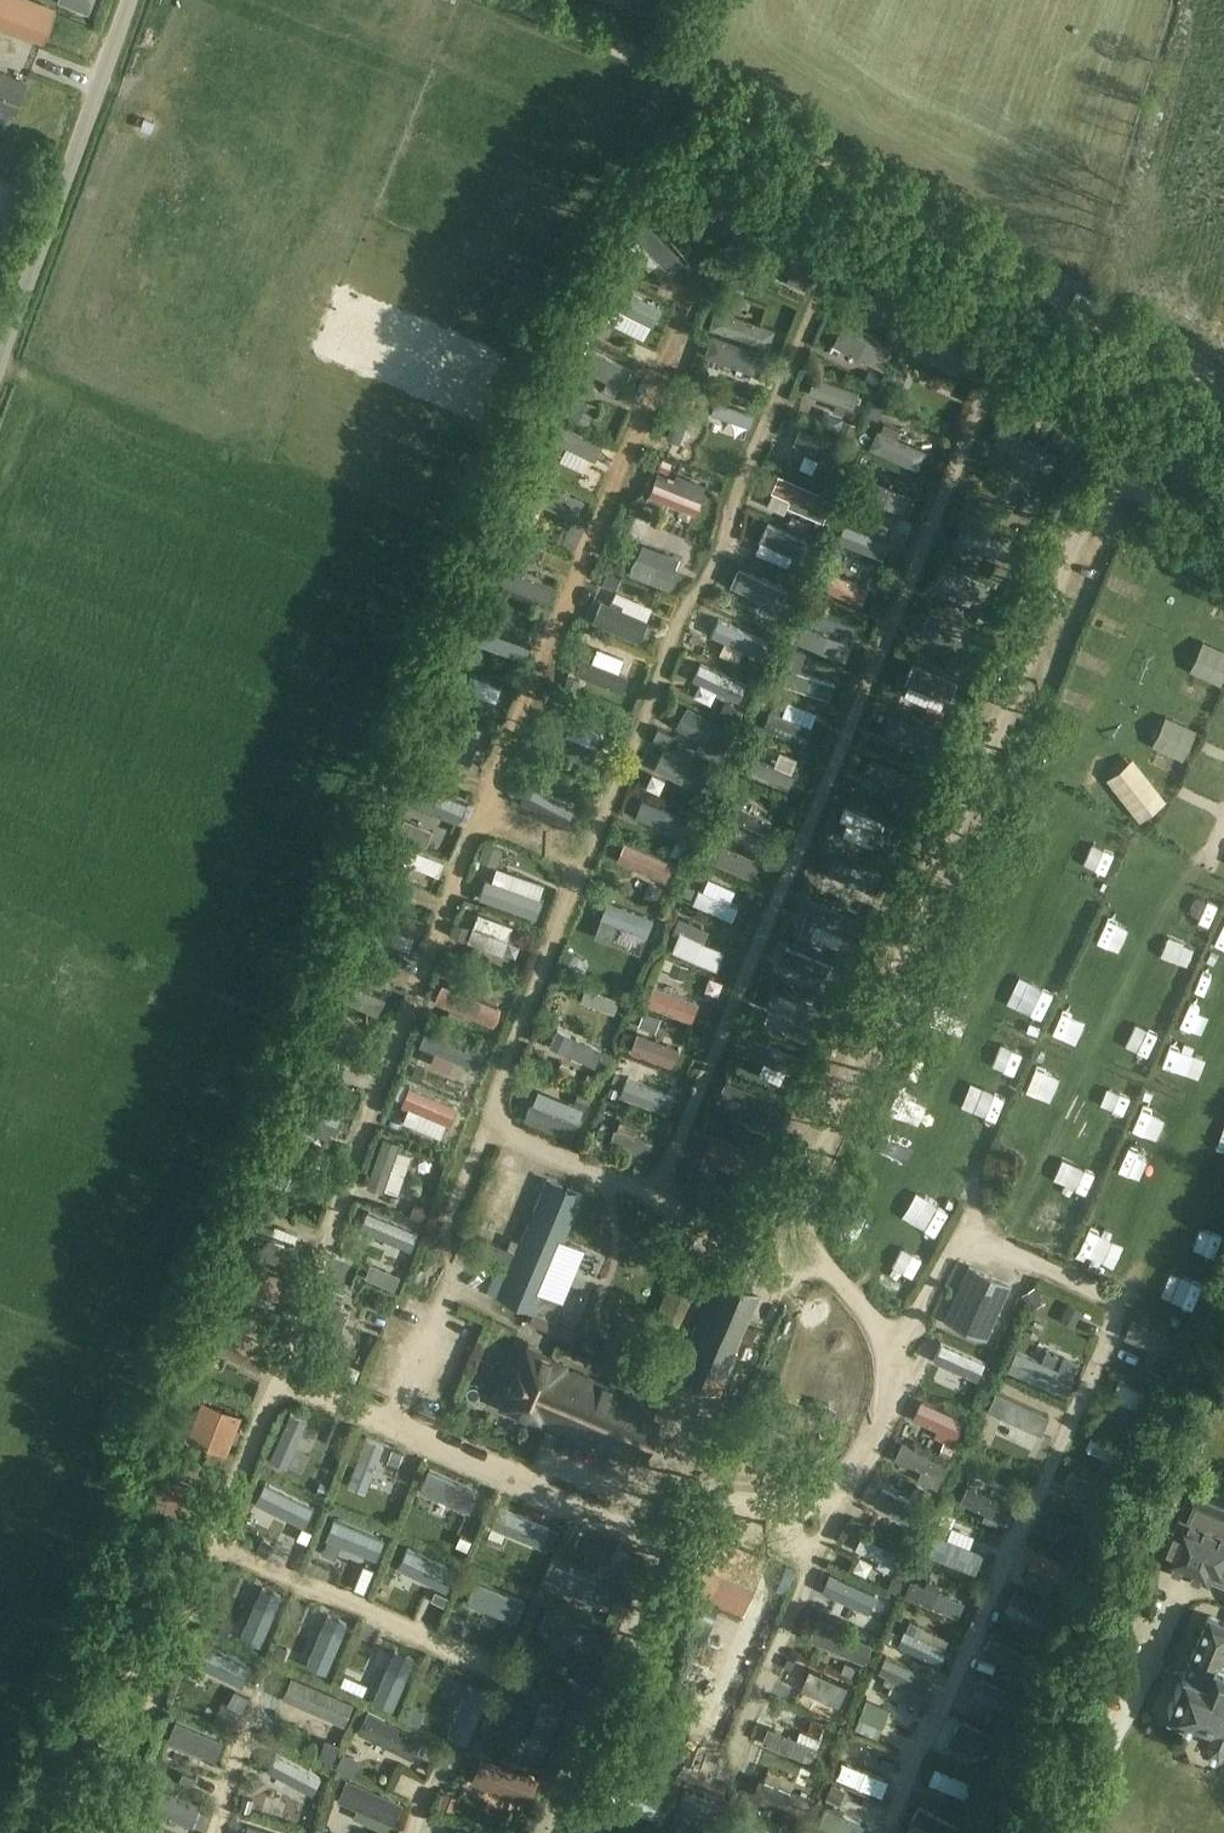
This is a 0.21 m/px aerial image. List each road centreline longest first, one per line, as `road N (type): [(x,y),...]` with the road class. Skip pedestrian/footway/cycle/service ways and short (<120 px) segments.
road 1 (track): [(526,0),(676,64),(1223,396)]
road 2 (unclassified): [(0,343),(126,0)]

